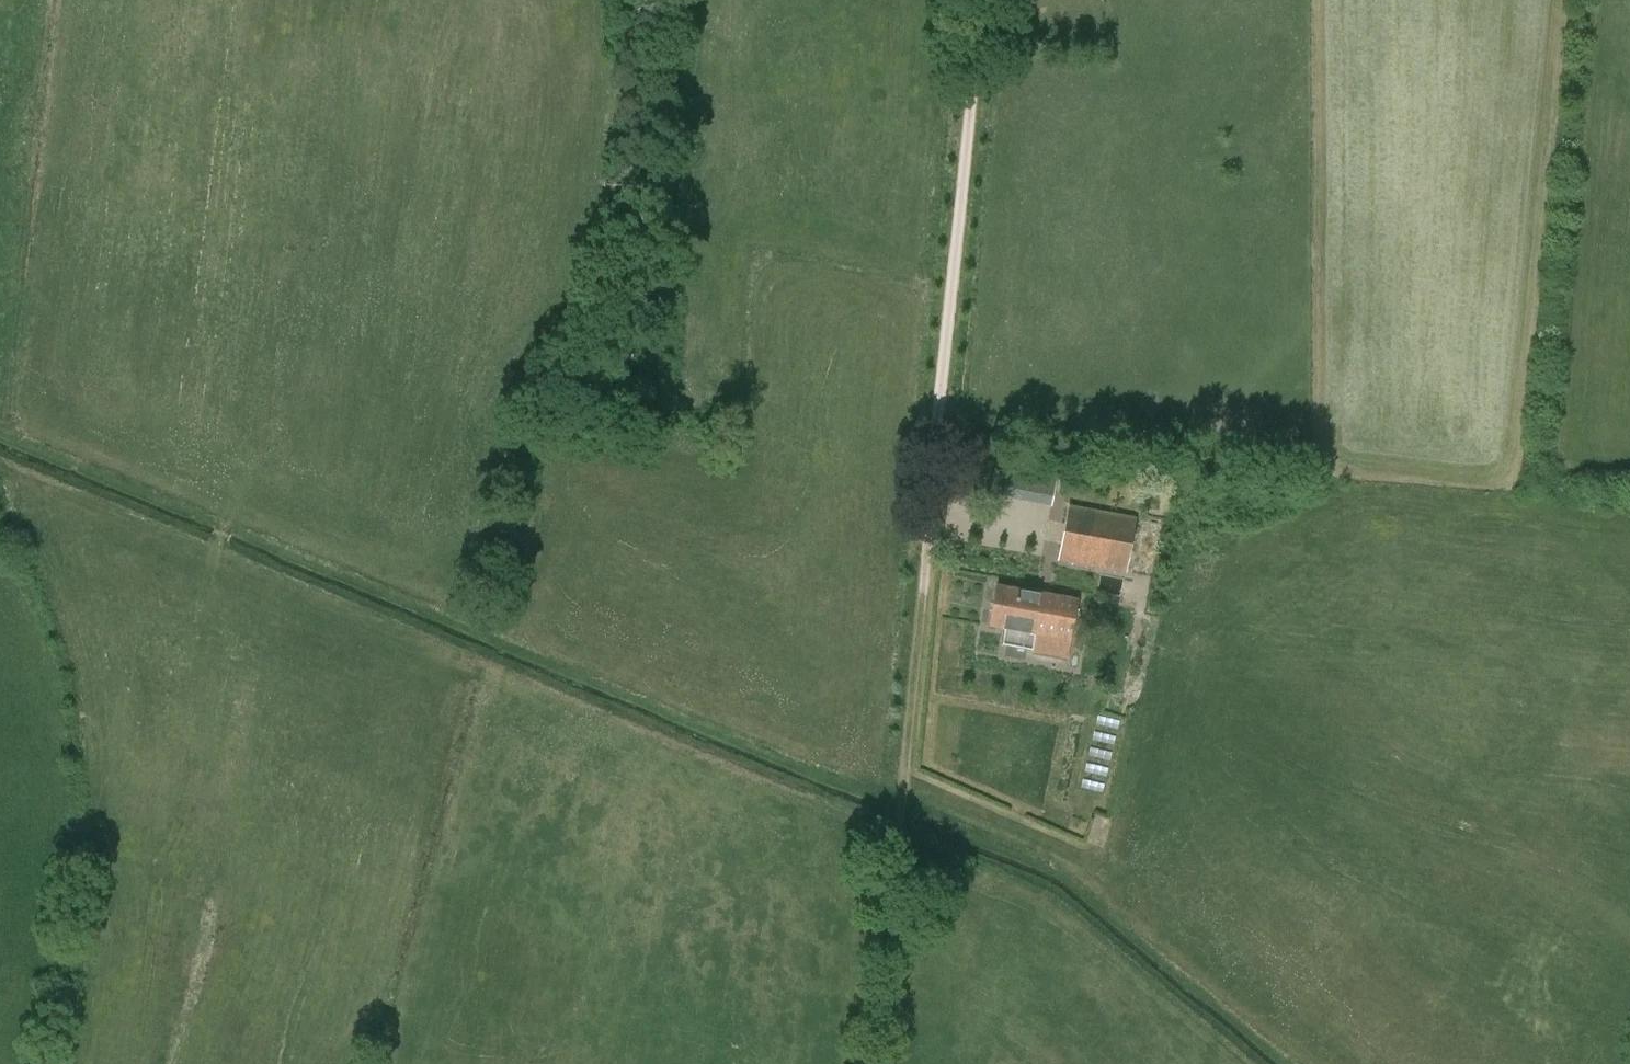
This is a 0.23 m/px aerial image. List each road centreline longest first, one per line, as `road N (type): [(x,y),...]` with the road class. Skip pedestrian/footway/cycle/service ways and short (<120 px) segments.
road 1 (unclassified): [(923,603),(978,0)]
road 2 (track): [(880,1063),(923,603)]

